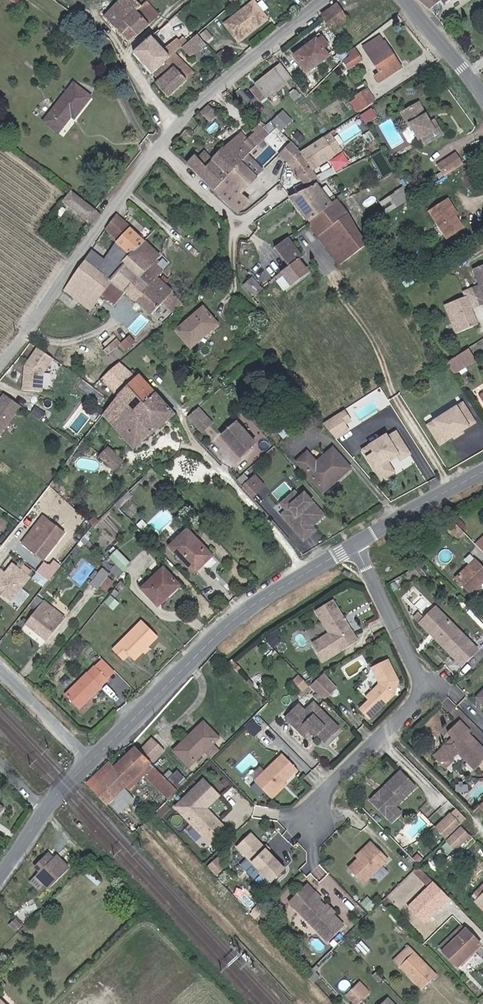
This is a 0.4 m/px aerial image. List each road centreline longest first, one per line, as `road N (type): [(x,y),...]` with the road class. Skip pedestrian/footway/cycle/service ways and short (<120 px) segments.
road 1 (unclassified): [(326,0),(176,128),(0,367)]
road 2 (tertiary): [(88,762),(224,629),(357,544)]
road 3 (unclassified): [(357,544),(419,693),(326,791),(313,826)]
road 4 (tertiary): [(357,544),(482,473)]
road 5 (tertiary): [(482,96),(405,0)]
road 6 (unclassified): [(0,678),(88,762)]

